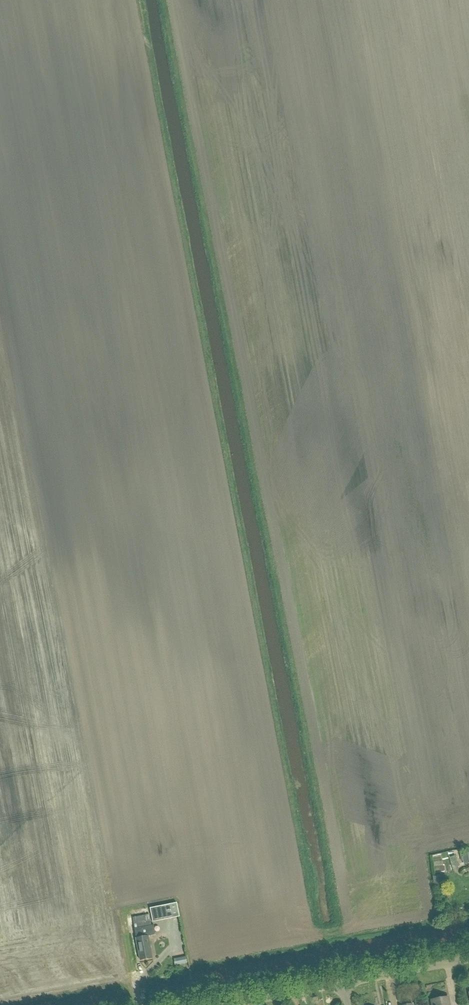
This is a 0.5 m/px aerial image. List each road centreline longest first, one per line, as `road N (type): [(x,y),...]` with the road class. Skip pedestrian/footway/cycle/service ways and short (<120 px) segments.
road 1 (unclassified): [(343,984),(468,960)]

